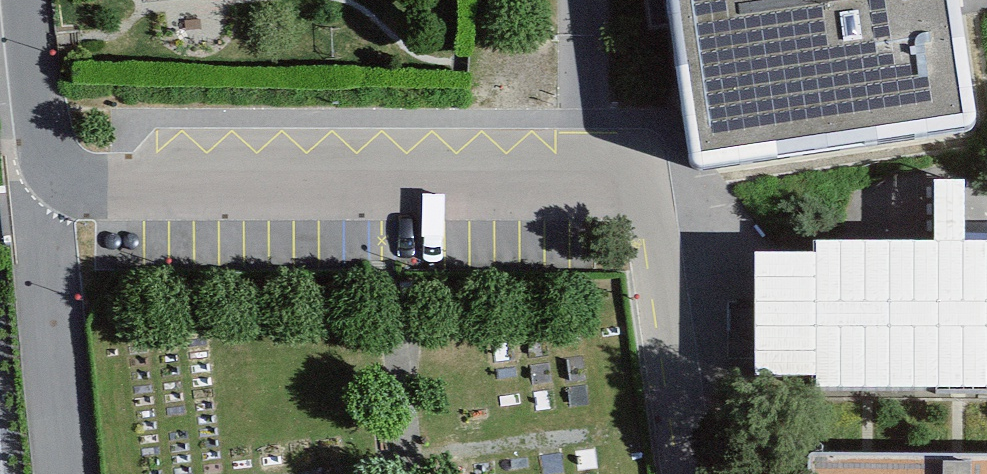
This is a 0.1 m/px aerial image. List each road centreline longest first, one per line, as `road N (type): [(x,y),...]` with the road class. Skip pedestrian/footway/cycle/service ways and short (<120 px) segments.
road 1 (residential): [(46,180),(579,183),(610,194),(646,225)]
road 2 (residential): [(71,473),(45,244),(46,180)]
road 3 (residential): [(687,473),(658,261),(646,225)]
road 4 (residential): [(46,180),(27,0)]

